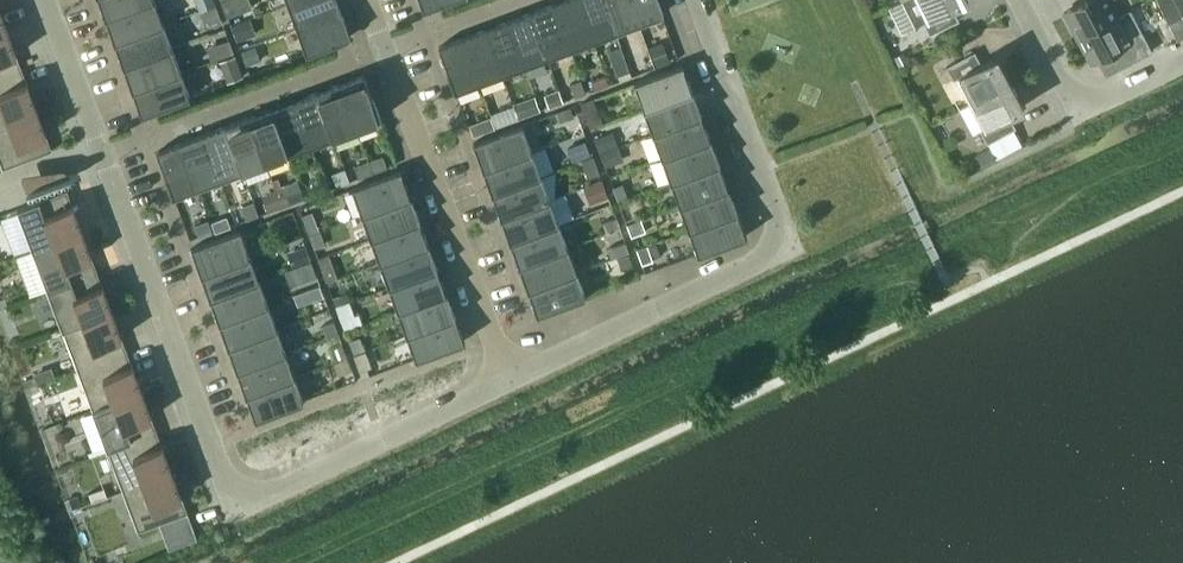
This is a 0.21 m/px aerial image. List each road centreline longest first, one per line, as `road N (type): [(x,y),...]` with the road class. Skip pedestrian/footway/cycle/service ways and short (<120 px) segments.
road 1 (residential): [(509,383),(273,494),(230,488),(45,0)]
road 2 (residential): [(697,0),(778,214),(775,251),(509,383)]
road 3 (residential): [(509,383),(366,0)]
road 4 (residential): [(1182,61),(1092,103),(1059,81),(1019,0)]

